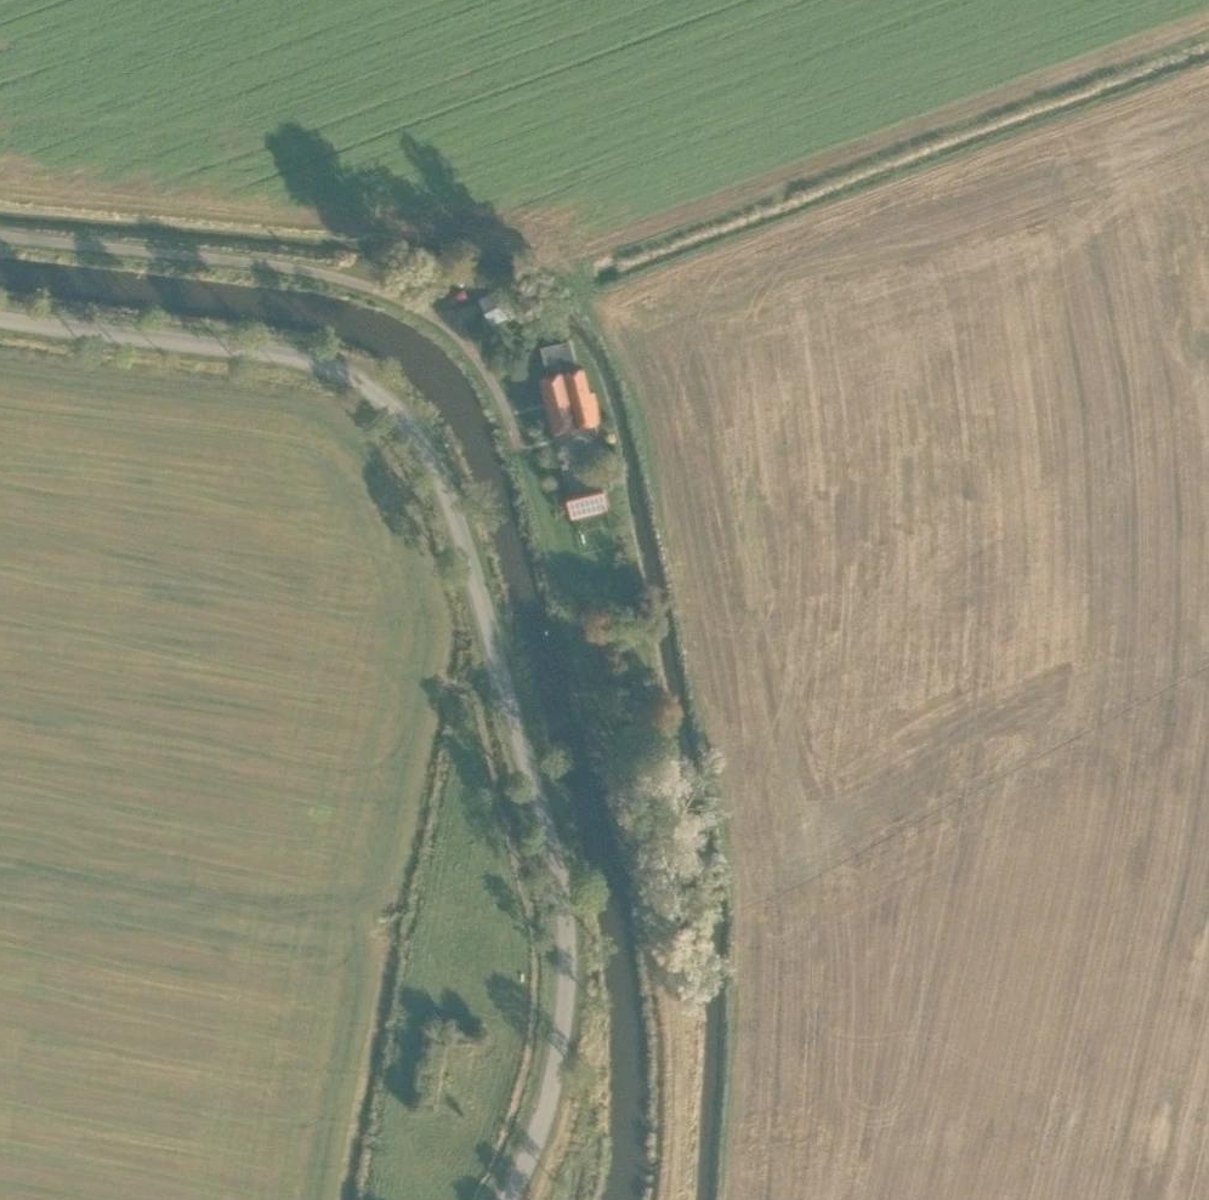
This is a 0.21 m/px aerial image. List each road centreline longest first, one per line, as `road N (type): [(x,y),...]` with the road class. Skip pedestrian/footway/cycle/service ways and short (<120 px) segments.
road 1 (tertiary): [(507,1199),(535,1144),(555,1076),(565,918),(545,817),(469,570),(418,439),(364,384),(316,363),(0,317)]

